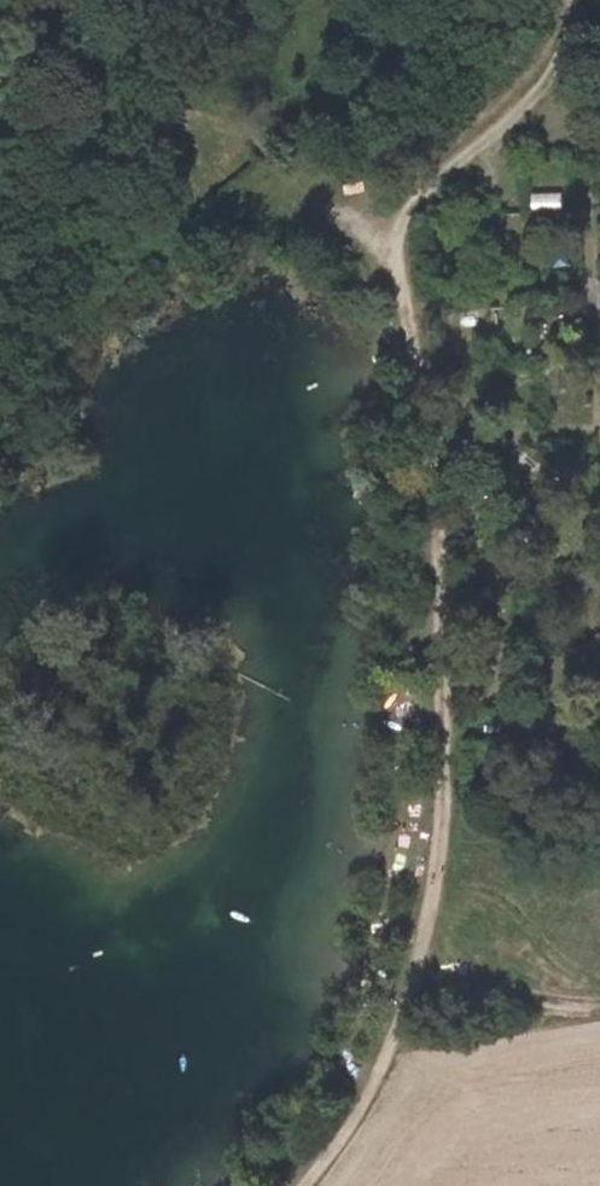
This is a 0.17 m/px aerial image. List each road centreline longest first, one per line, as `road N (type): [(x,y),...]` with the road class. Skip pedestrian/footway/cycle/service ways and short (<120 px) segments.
road 1 (track): [(308,1185),(364,1112),(390,1042),(438,795),(394,219),(507,132),(586,20),(585,0)]
road 2 (track): [(394,219),(294,206),(132,89)]
road 3 (track): [(599,1008),(569,1009),(515,993),(478,963),(444,921),(422,856)]

